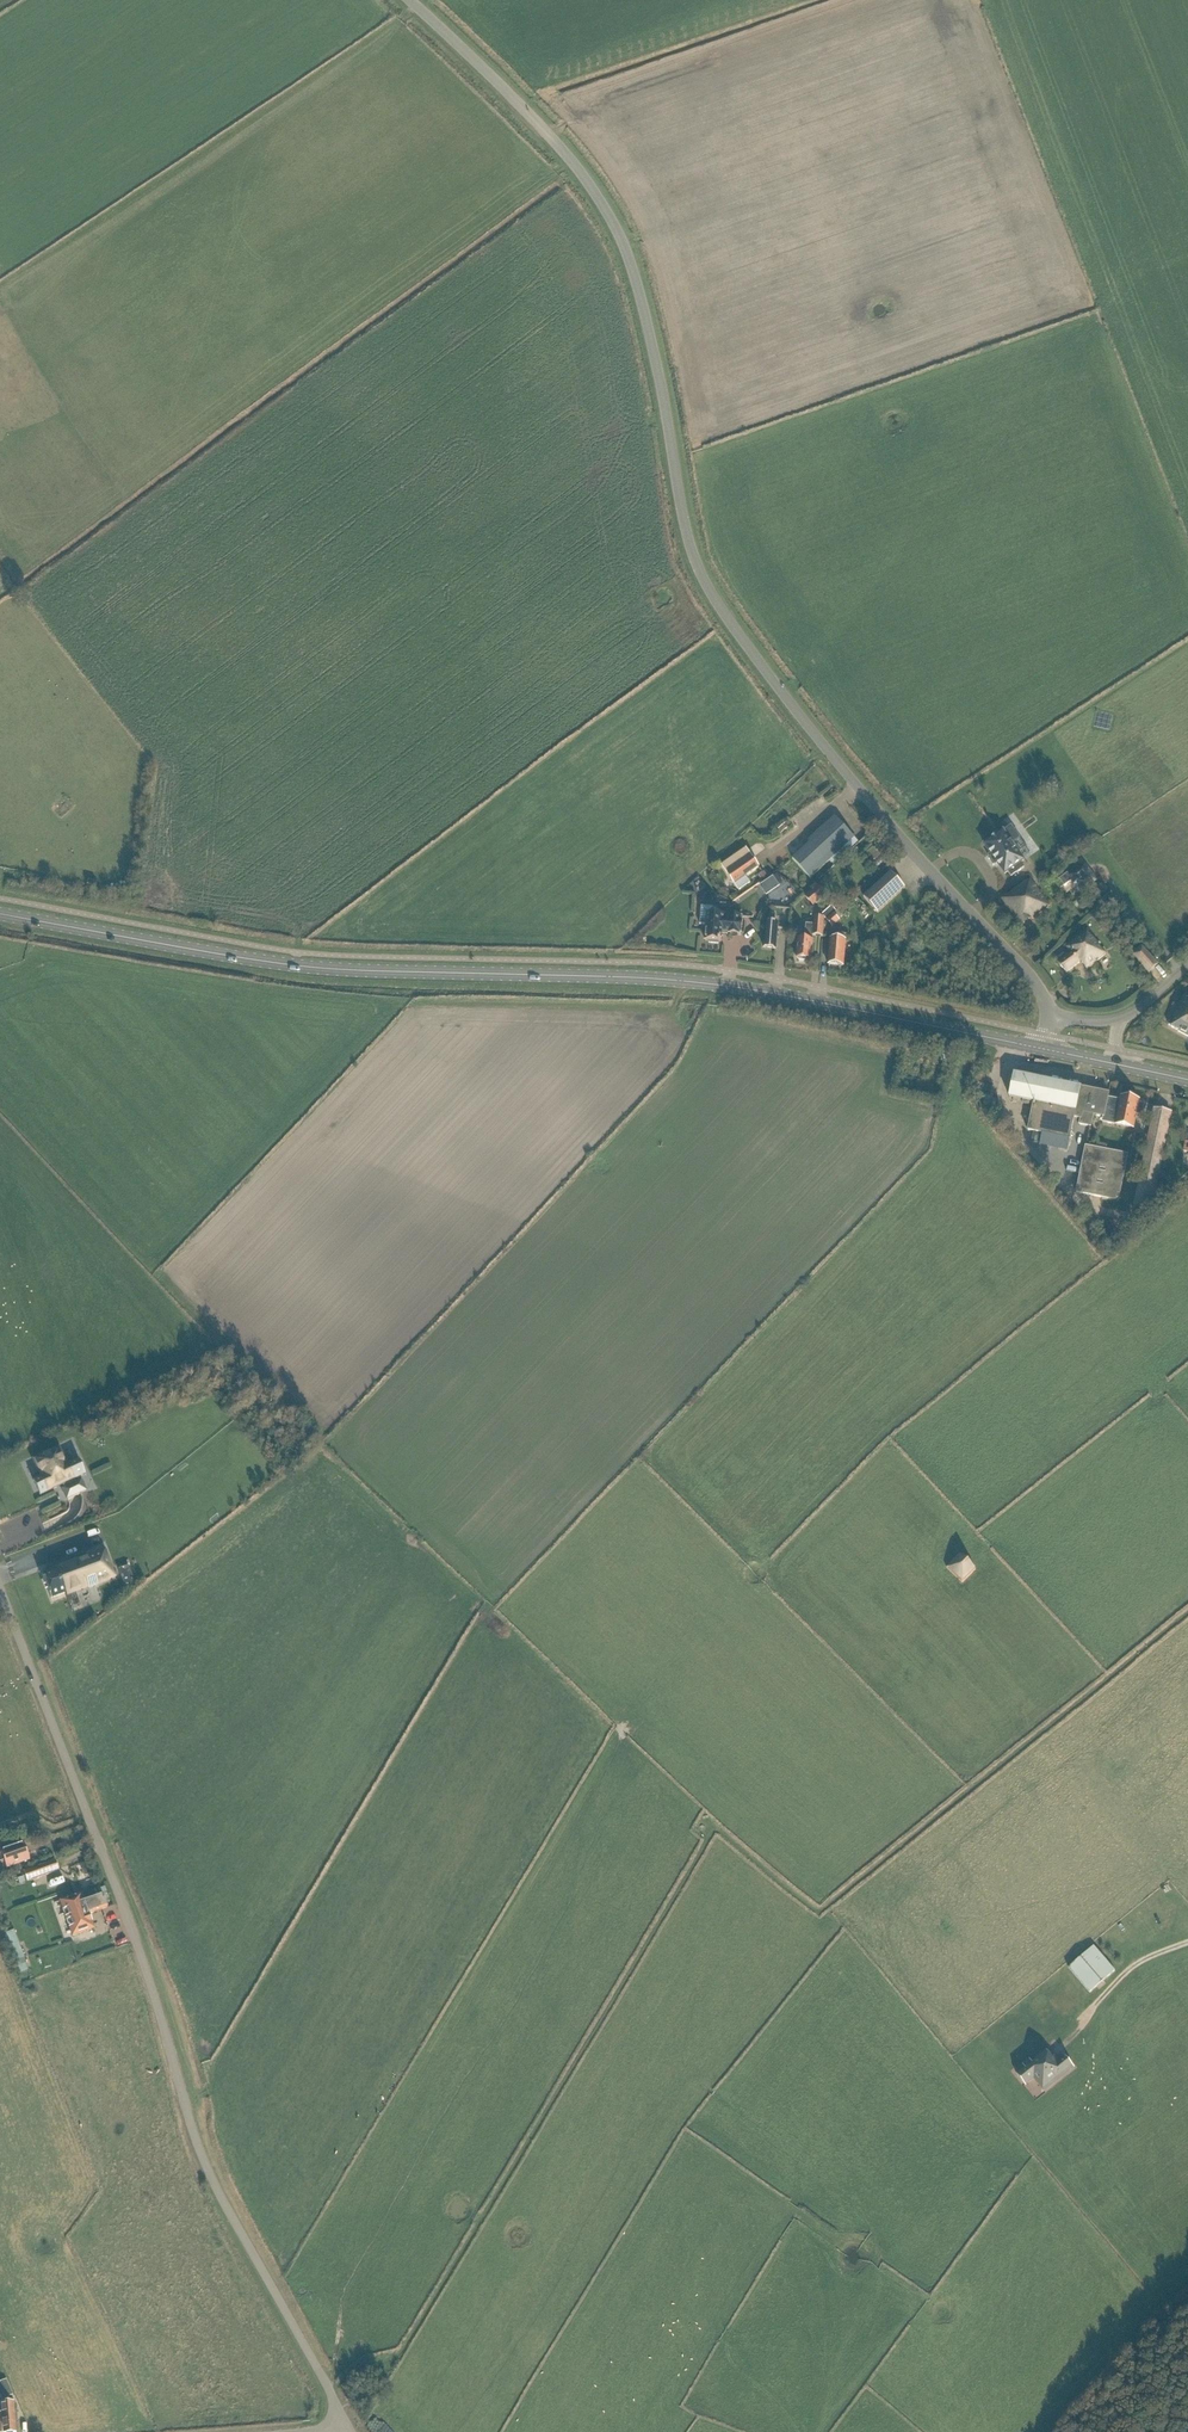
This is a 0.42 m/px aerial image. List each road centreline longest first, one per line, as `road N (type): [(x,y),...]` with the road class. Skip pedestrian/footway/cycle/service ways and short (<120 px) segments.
road 1 (unclassified): [(1050,1020),(1034,980),(859,789),(709,590),(687,532),(652,343),(622,240),(542,128),(409,0)]
road 2 (tertiary): [(1045,1050),(745,991),(344,972),(0,916)]
road 3 (unclassified): [(347,2424),(200,2159),(130,1924),(0,1590)]
road 4 (unclassified): [(1050,1020),(1124,1016),(1187,964)]
road 5 (tertiary): [(1187,1080),(1045,1050)]

